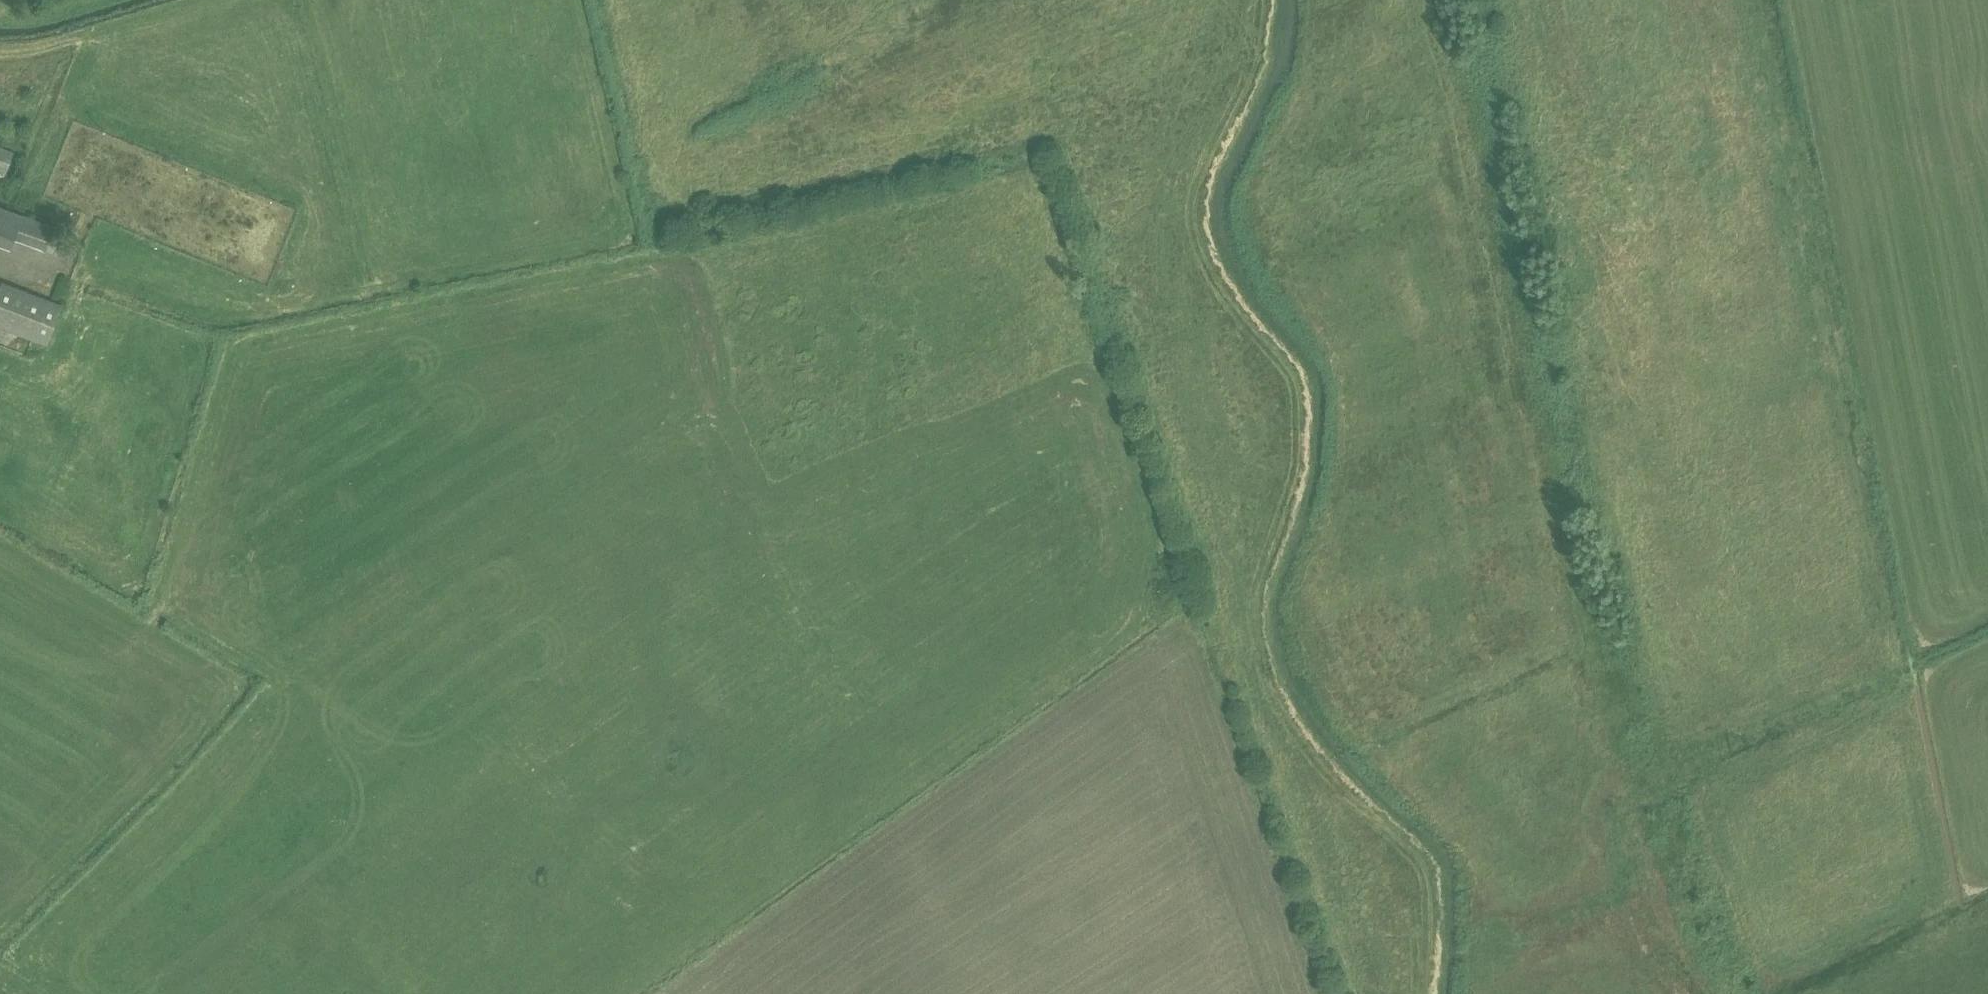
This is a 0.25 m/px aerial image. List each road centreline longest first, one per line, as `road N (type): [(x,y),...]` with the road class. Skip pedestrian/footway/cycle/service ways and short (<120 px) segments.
road 1 (track): [(1372,993),(1245,642),(1291,398),(1181,224),(1235,85),(1249,0)]

